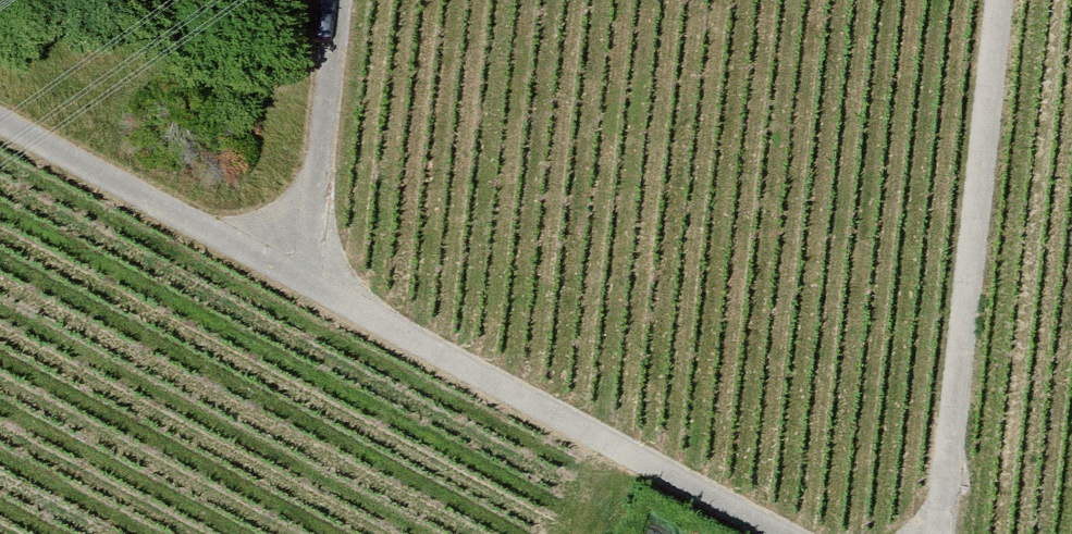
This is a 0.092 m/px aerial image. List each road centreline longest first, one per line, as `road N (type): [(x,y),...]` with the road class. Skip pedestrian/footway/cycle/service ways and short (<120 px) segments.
road 1 (track): [(789,533),(293,278),(0,115)]
road 2 (track): [(918,533),(984,0)]
road 3 (track): [(324,0),(293,278)]

